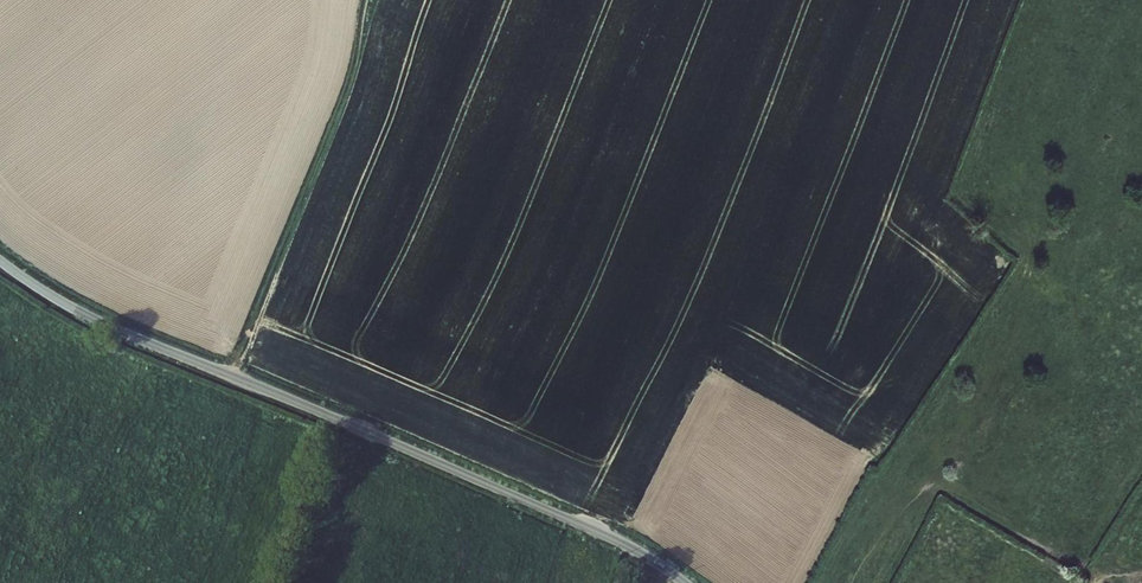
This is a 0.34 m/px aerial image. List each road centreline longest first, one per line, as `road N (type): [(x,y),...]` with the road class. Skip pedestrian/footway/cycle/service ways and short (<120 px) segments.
road 1 (unclassified): [(686,582),(599,531),(110,326),(0,261)]

